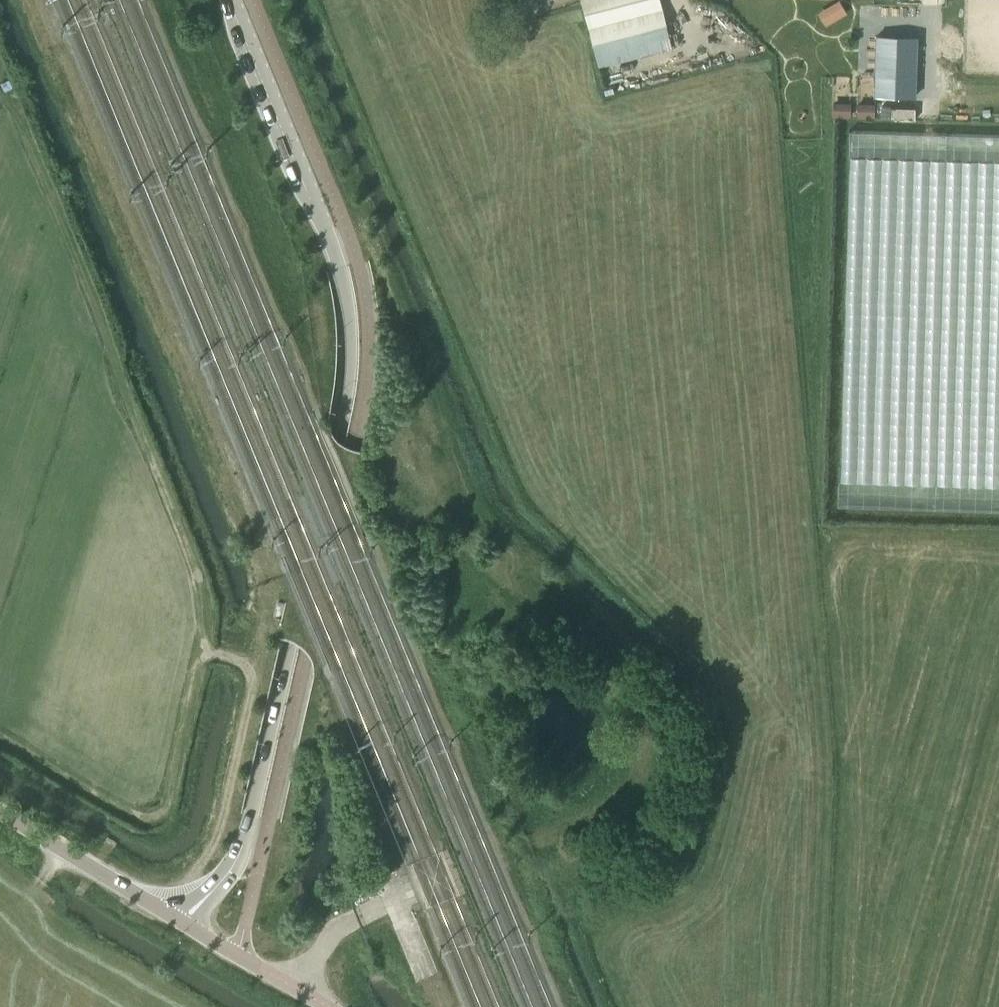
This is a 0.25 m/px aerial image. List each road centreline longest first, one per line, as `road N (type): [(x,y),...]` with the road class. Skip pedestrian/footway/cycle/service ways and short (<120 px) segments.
road 1 (unclassified): [(178,921),(230,873),(244,847),(349,382),(338,268),(230,0)]
road 2 (unclassified): [(178,921),(0,812)]

